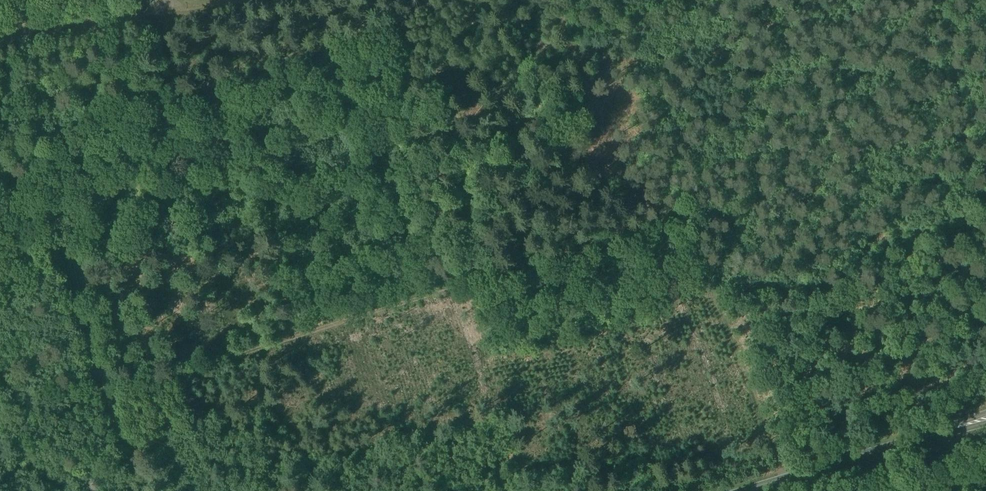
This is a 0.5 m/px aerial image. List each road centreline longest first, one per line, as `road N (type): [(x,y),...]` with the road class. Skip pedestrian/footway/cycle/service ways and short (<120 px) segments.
road 1 (track): [(104,396),(681,221),(970,175)]
road 2 (track): [(795,478),(614,58)]
road 3 (track): [(0,154),(42,167),(104,396)]
road 4 (secondary): [(755,490),(985,421)]
road 5 (track): [(970,175),(943,0)]
road 6 (track): [(0,44),(164,16)]

